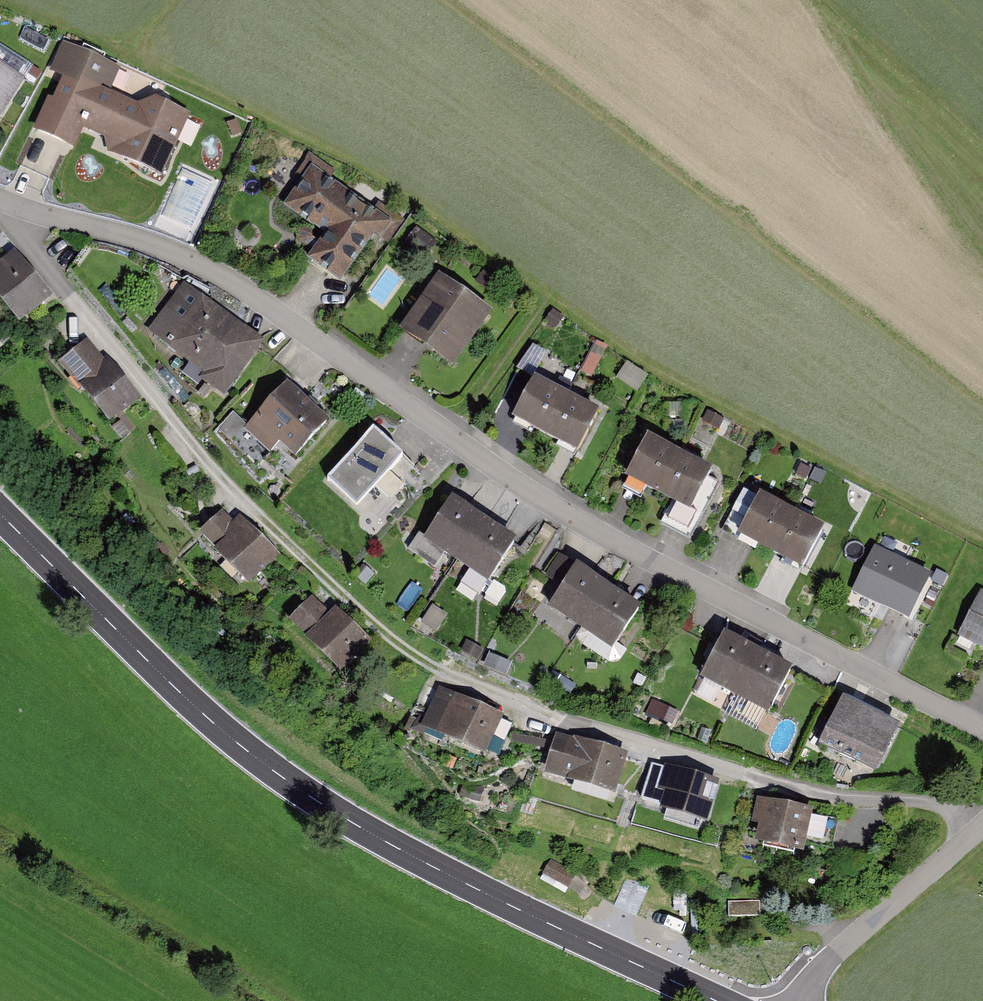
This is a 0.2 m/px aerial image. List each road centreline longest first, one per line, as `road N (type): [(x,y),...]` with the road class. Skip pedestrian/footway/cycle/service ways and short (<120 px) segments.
road 1 (residential): [(982,730),(550,502),(208,265),(150,240),(0,199)]
road 2 (secondary): [(716,1000),(322,805),(230,738),(0,513)]
road 3 (residential): [(802,1000),(821,969),(982,824)]
road 4 (track): [(453,436),(551,292)]

